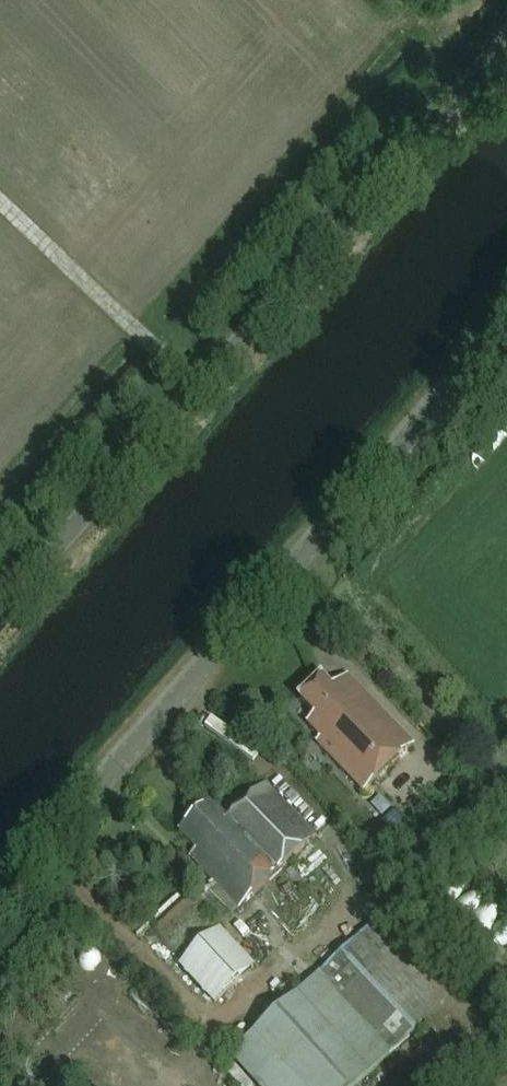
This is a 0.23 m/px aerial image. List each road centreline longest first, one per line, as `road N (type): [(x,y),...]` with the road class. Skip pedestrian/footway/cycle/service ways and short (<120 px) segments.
road 1 (unclassified): [(0,614),(506,43)]
road 2 (tertiary): [(0,898),(506,327)]

